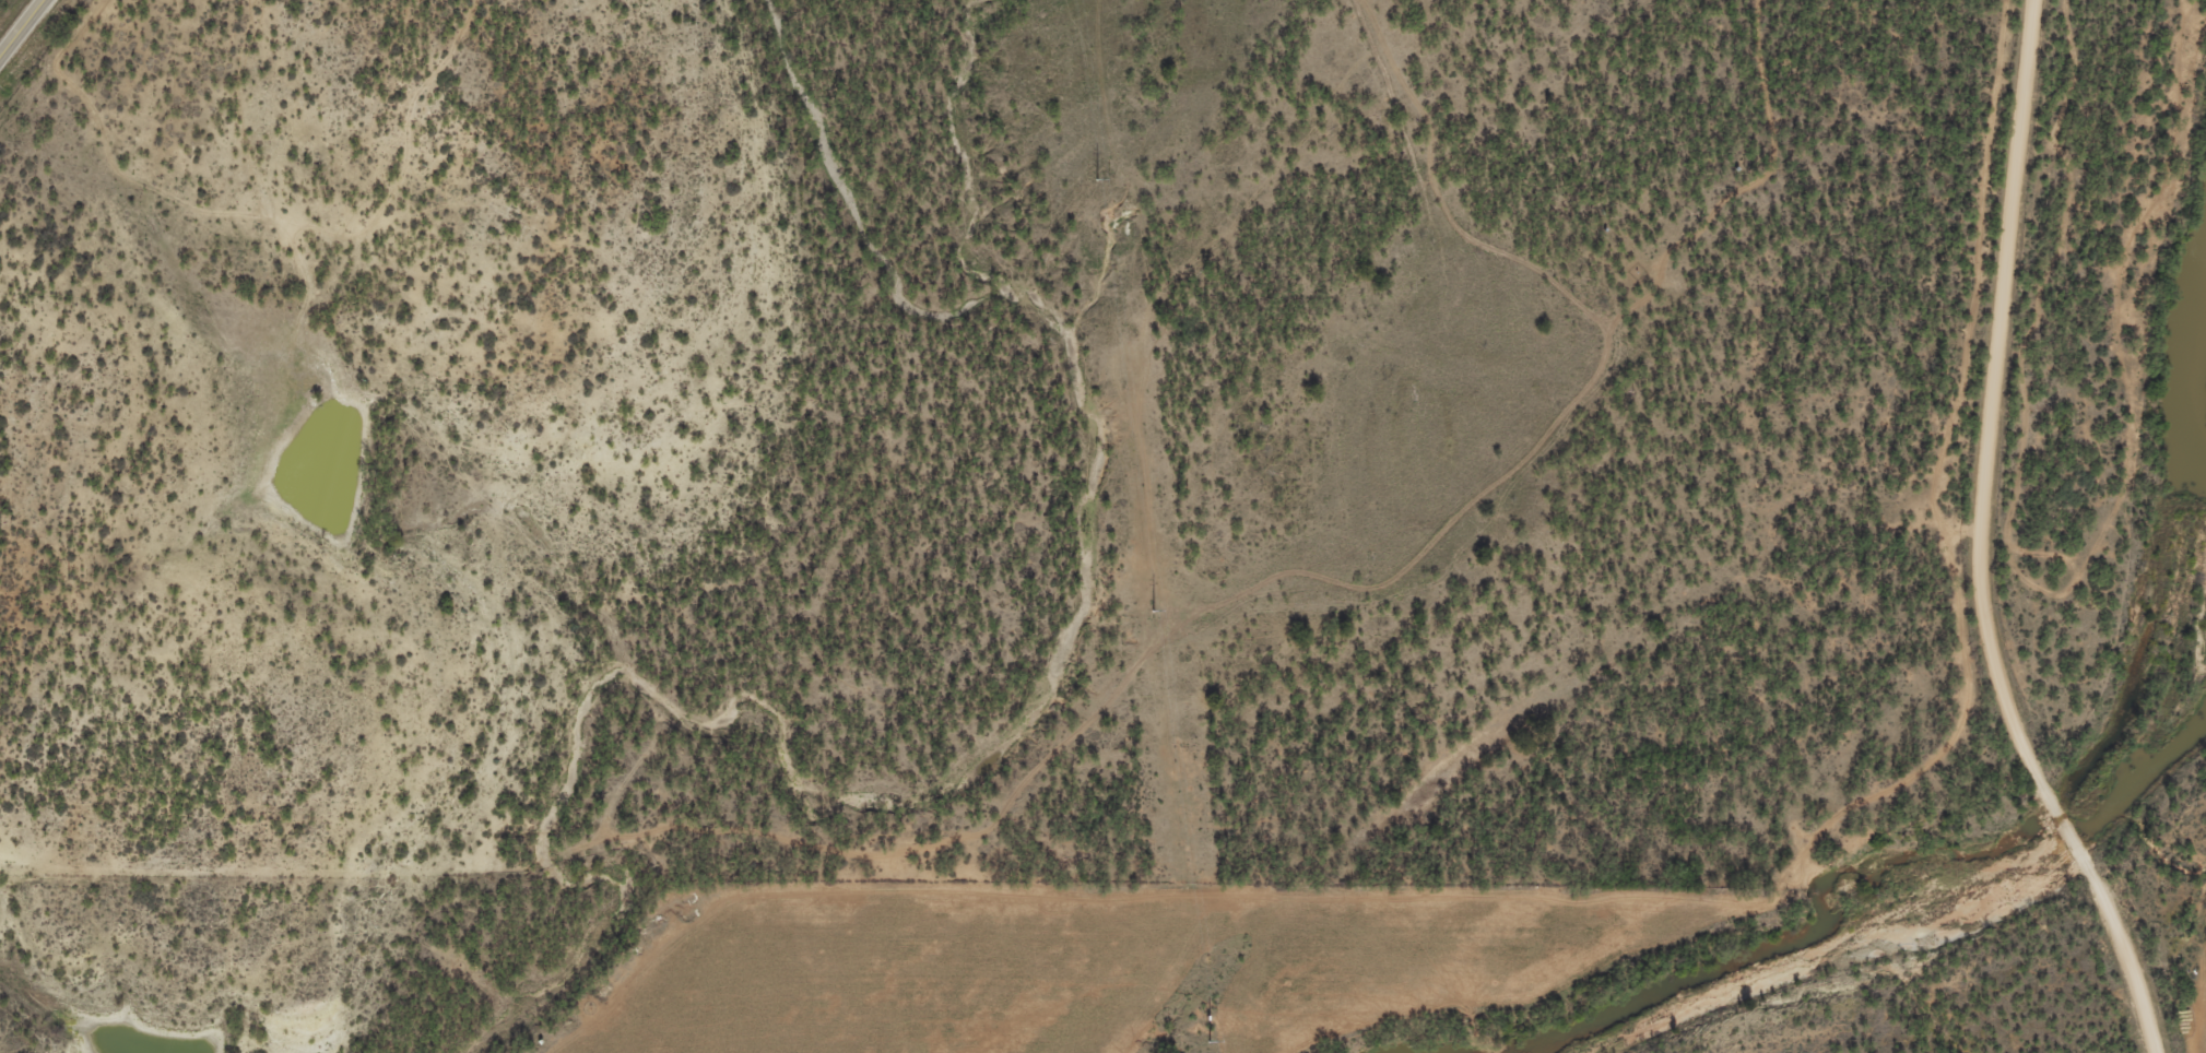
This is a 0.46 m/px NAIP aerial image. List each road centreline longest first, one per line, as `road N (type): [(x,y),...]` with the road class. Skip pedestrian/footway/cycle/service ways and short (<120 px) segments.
road 1 (residential): [(2053,813),(2007,710),(1979,581),(1975,372),(1997,202),(2005,0)]
road 2 (residential): [(2155,1052),(2121,938),(2062,826)]

